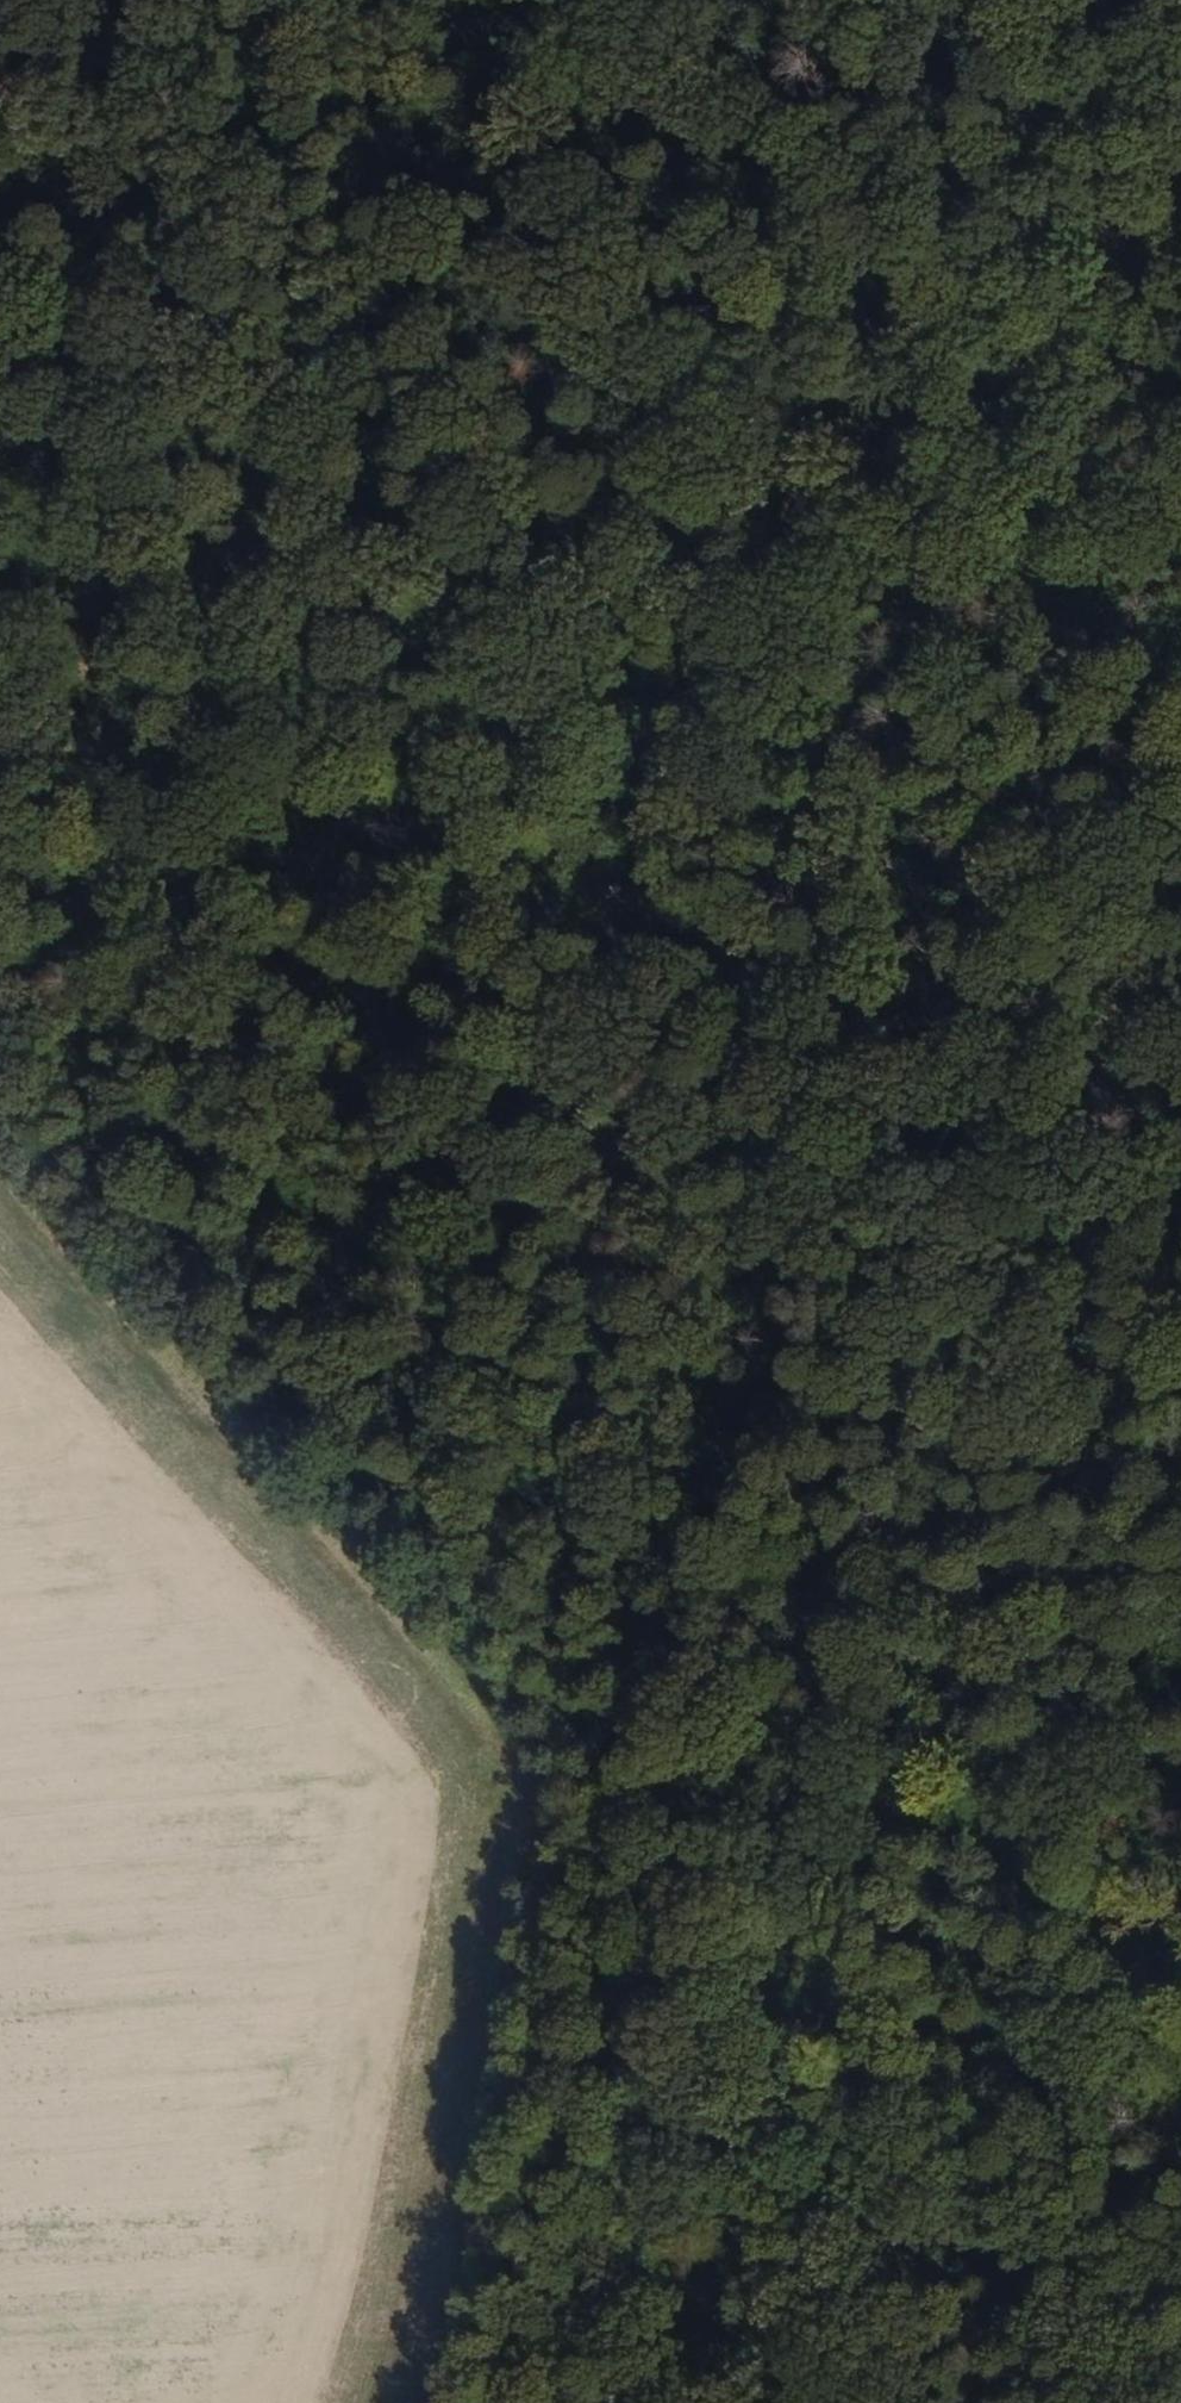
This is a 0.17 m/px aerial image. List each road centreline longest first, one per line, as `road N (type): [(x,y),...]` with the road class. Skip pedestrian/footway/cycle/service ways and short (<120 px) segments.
road 1 (track): [(608,1797),(1144,2402)]
road 2 (track): [(812,2402),(1180,2005)]

